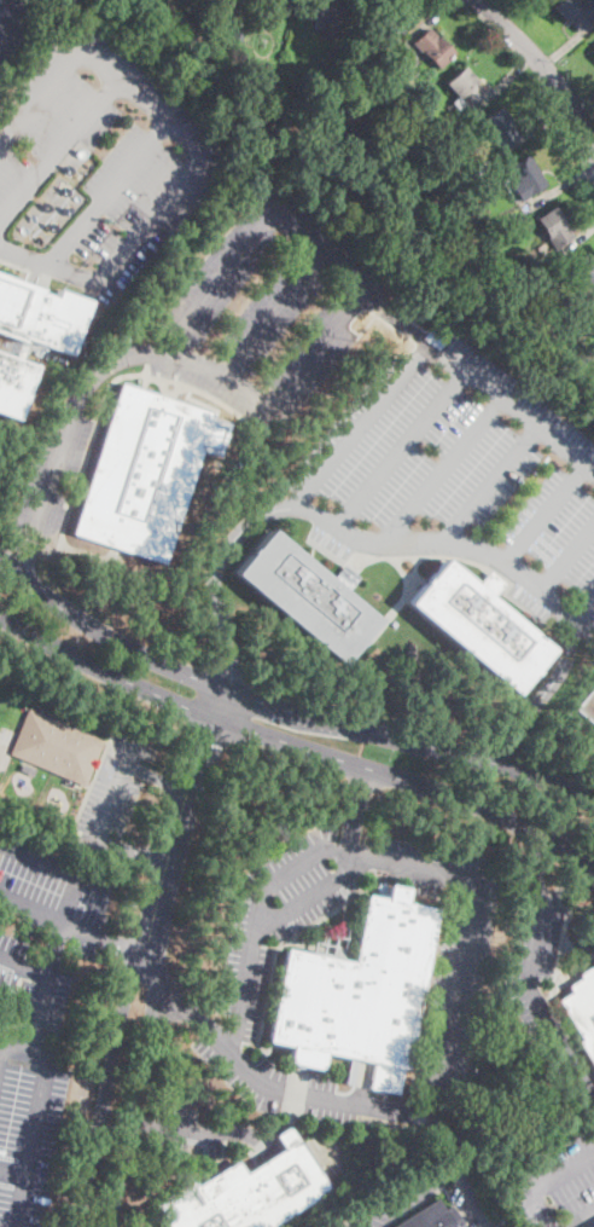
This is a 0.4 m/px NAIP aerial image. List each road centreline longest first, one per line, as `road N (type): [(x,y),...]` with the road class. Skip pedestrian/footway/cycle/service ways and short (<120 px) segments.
road 1 (secondary): [(0,616),(170,701),(502,815),(593,871)]
road 2 (residential): [(147,962),(187,786),(227,689)]
road 3 (residential): [(147,962),(128,977),(78,1226)]
road 4 (residential): [(111,1226),(155,985),(147,962)]
road 5 (secondary): [(227,689),(118,642),(0,560)]
road 6 (secondary): [(593,803),(518,769),(372,733)]
road 7 (residential): [(593,164),(548,71),(478,0)]
road 8 (secondary): [(372,733),(227,689)]

